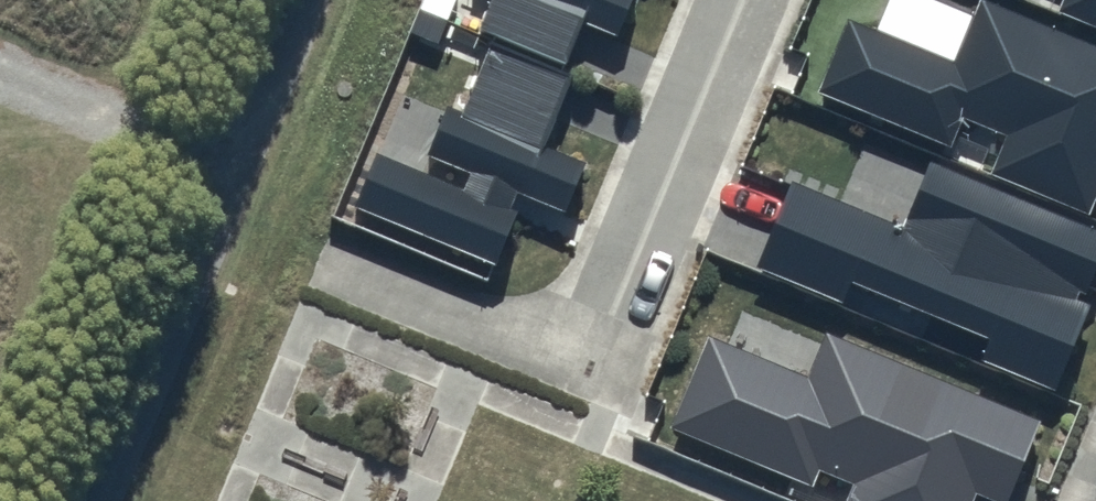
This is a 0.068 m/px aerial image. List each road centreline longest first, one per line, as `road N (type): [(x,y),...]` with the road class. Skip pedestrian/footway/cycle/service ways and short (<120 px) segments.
road 1 (residential): [(352,250),(610,352),(756,0)]
road 2 (residential): [(308,0),(99,500)]

